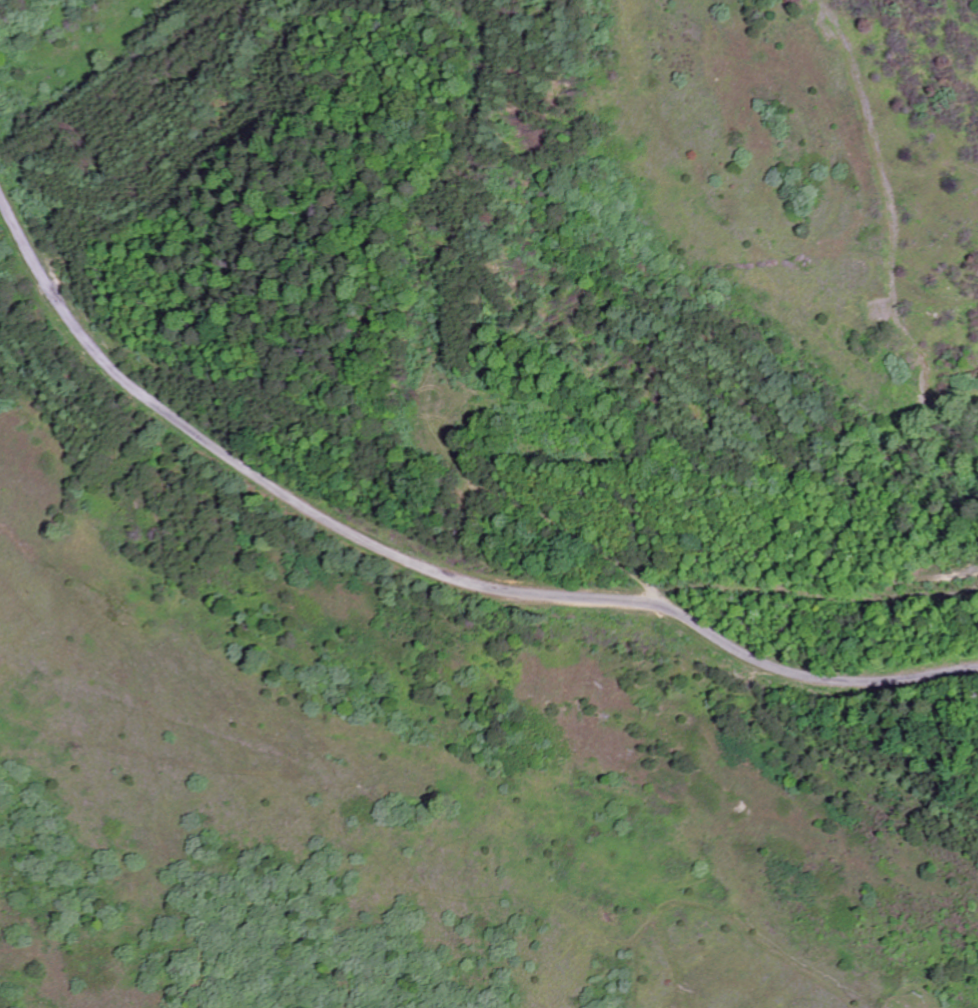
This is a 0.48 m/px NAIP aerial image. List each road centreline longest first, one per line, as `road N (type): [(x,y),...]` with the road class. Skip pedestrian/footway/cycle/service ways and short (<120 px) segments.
road 1 (residential): [(977,668),(879,682),(811,677),(747,656),(659,606),(481,585),(376,546),(250,472),(122,380),(51,294),(0,197)]

